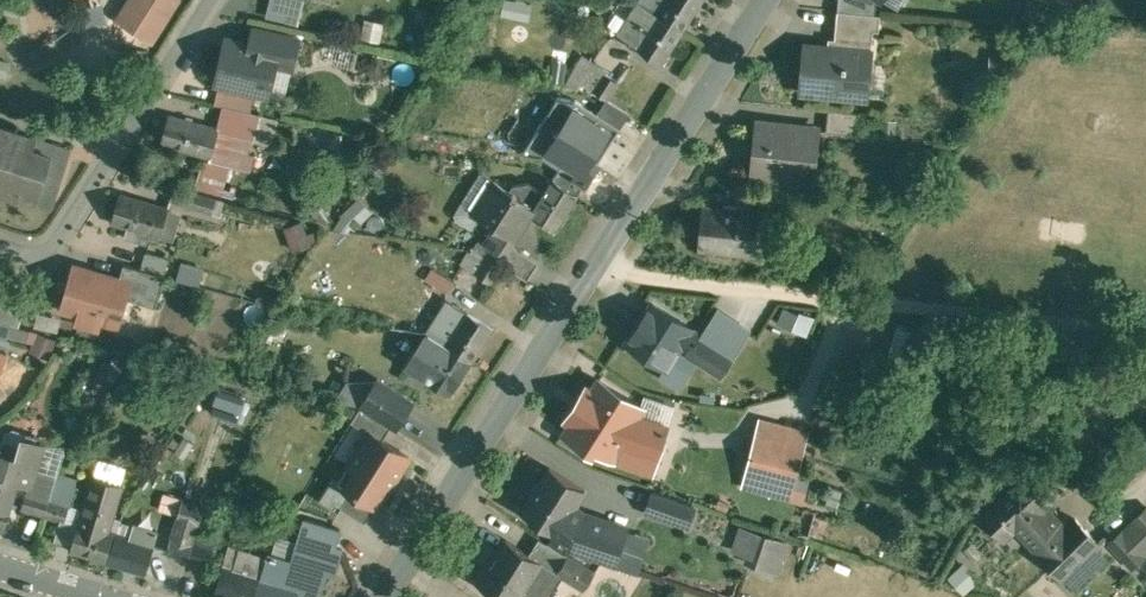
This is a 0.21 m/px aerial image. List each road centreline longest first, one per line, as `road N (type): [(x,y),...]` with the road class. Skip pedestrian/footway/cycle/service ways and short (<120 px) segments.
road 1 (residential): [(774,0),(390,596)]
road 2 (residential): [(0,249),(47,251),(65,231),(213,0)]

